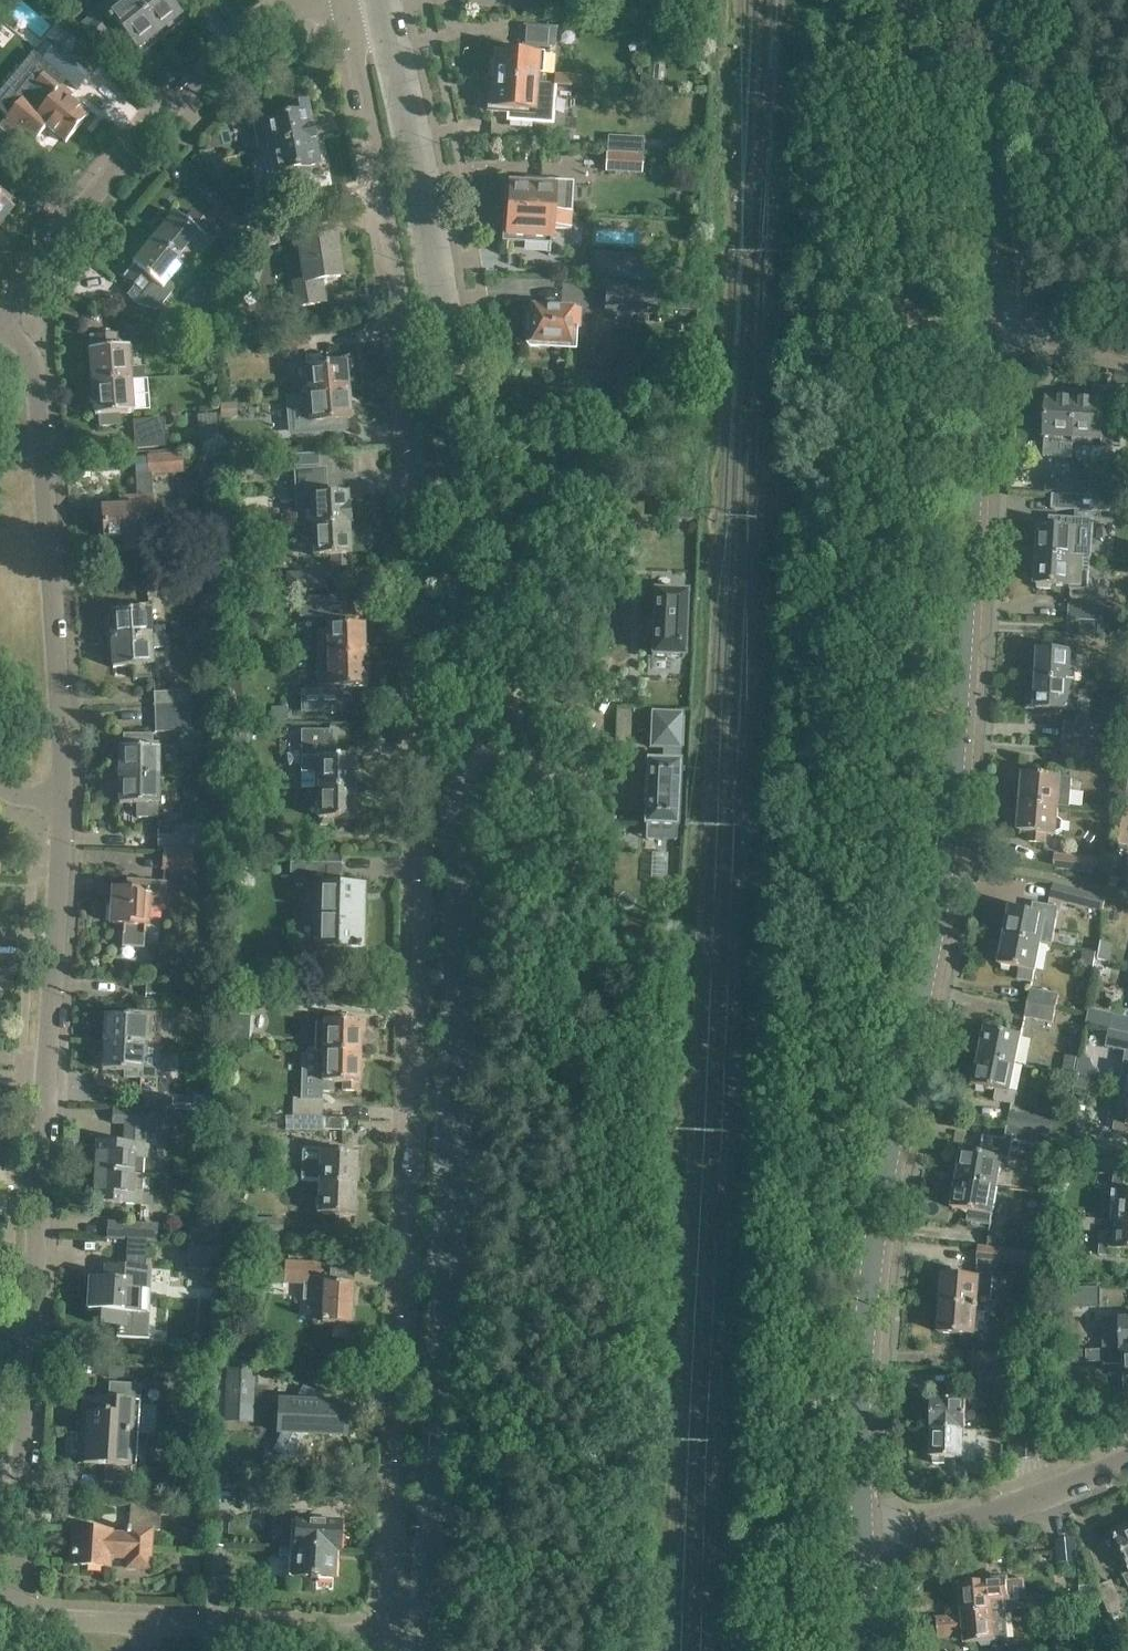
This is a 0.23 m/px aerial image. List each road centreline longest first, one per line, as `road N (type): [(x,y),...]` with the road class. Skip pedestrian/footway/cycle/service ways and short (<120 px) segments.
road 1 (tertiary): [(426,1637),(459,892),(457,633),(433,252),(379,0)]
road 2 (residential): [(343,0),(399,324),(424,686),(415,1130),(391,1637)]
road 3 (tertiary): [(864,1546),(865,1329),(951,807),(983,322)]
road 4 (residential): [(13,1611),(60,815)]
road 5 (residential): [(60,815),(39,384),(30,344),(1,312)]
road 6 (residential): [(1,312),(139,134),(253,27),(304,0)]
road 7 (residential): [(391,1637),(13,1611)]
road 8 (tertiary): [(983,322),(1001,0)]
road 9 (residential): [(864,1546),(987,1516),(1127,1459)]
road 10 (track): [(625,779),(460,758)]
road 11 (residential): [(1127,348),(983,322)]

